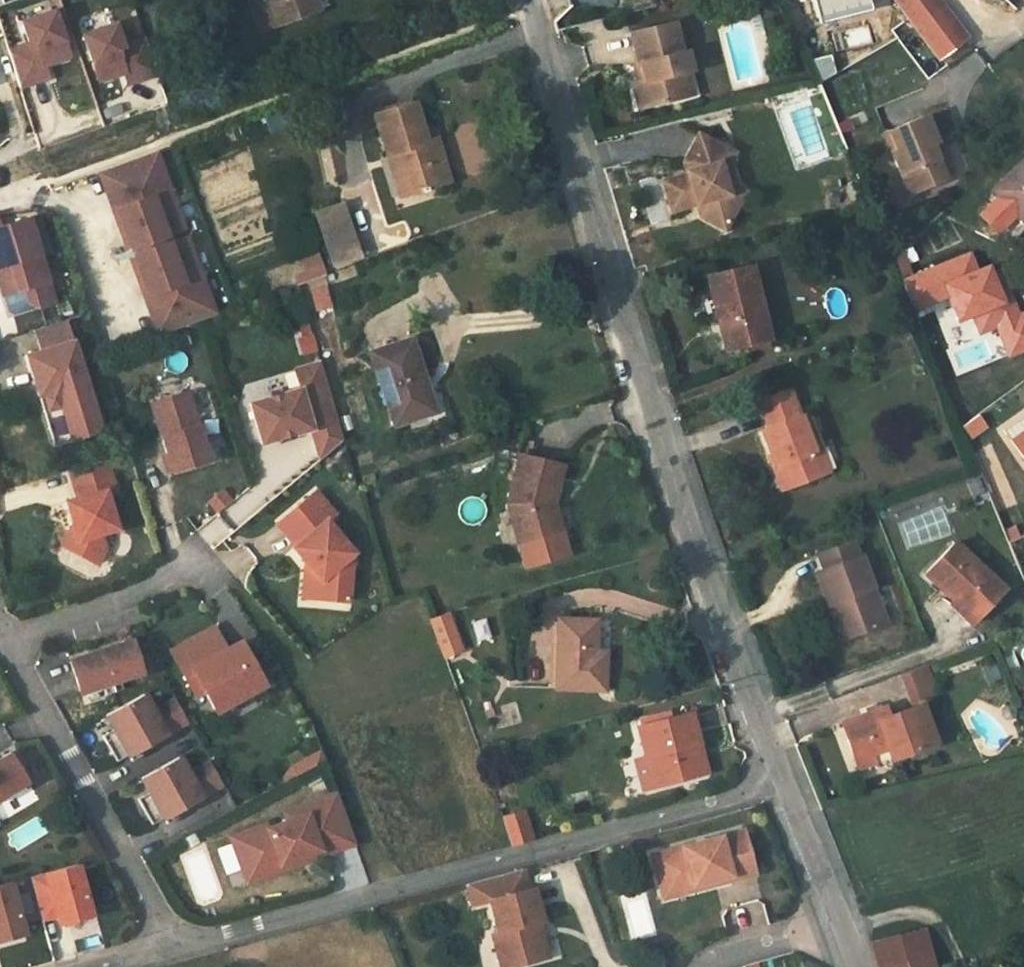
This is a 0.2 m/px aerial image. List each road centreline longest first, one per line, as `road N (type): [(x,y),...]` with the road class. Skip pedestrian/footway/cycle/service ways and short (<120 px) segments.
road 1 (unclassified): [(528,0),(694,544),(782,781)]
road 2 (residential): [(171,948),(782,781)]
road 3 (residential): [(3,639),(171,948)]
road 4 (residential): [(204,568),(172,569),(122,600),(3,639)]
road 5 (residential): [(837,916),(698,966)]
road 6 (unclassified): [(782,781),(837,916)]

